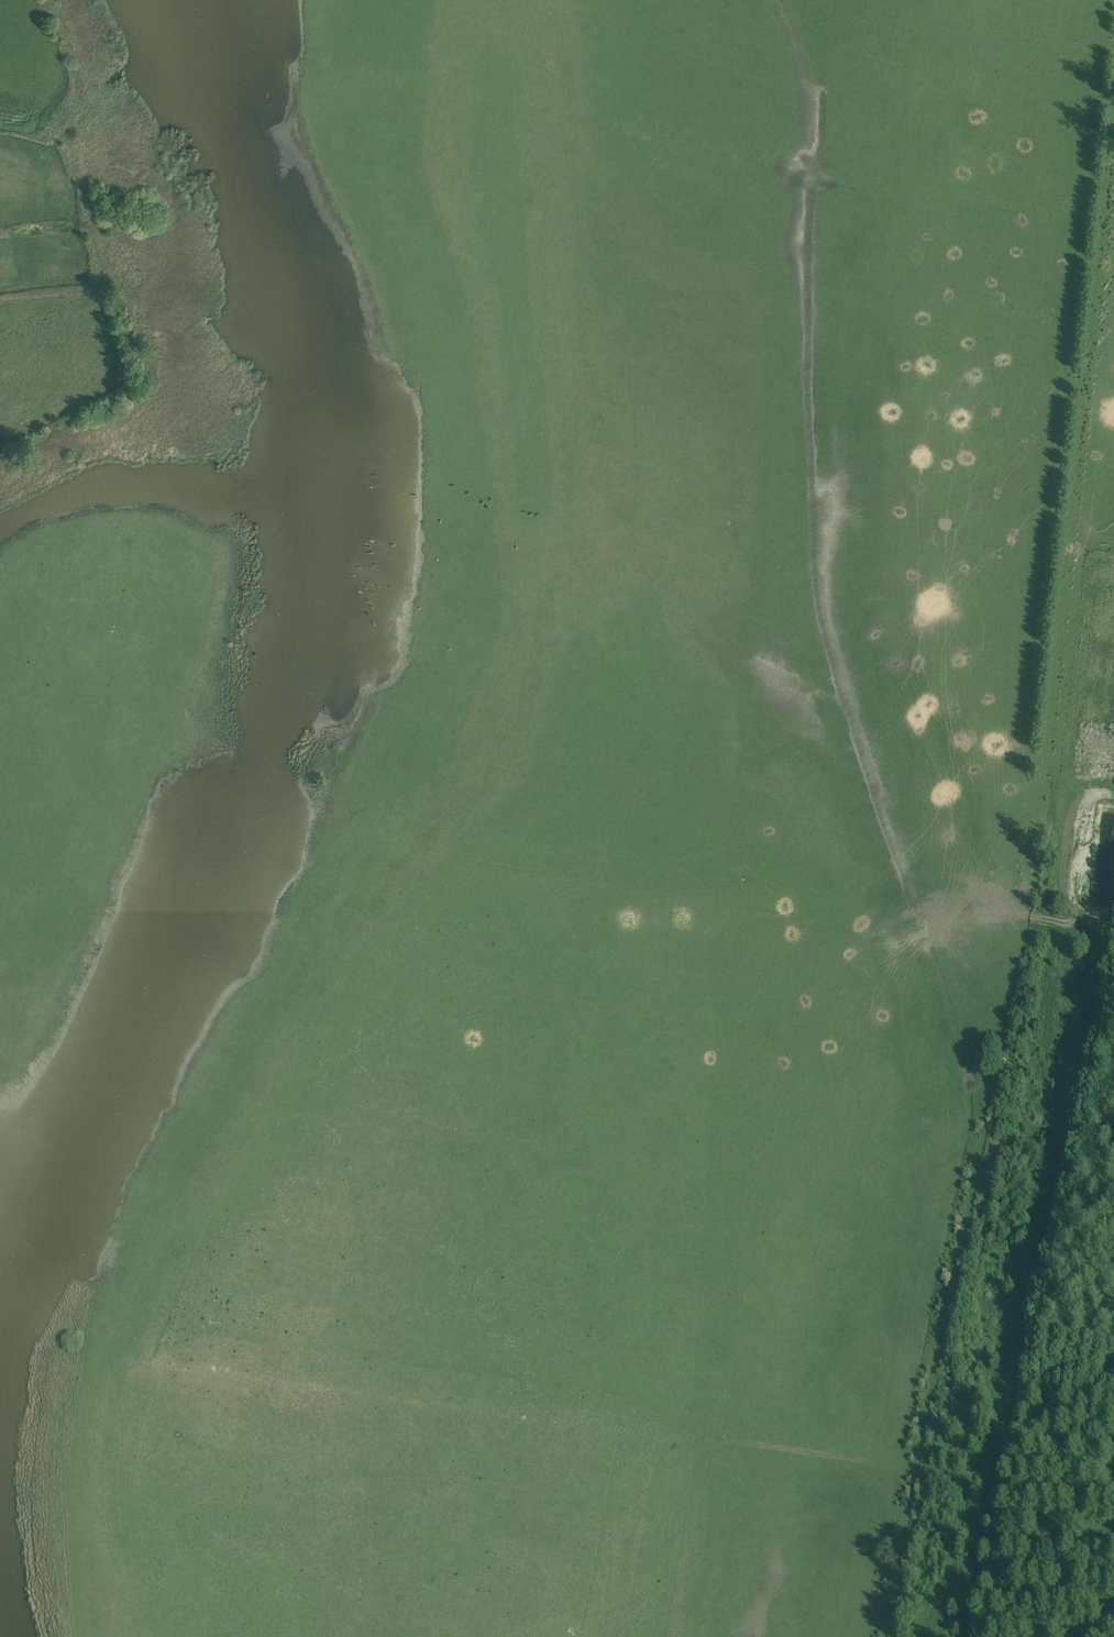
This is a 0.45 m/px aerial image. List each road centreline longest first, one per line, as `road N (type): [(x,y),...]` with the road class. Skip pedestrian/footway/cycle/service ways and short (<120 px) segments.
road 1 (track): [(938,1636),(967,1488),(995,1431),(1100,924),(1113,926)]

